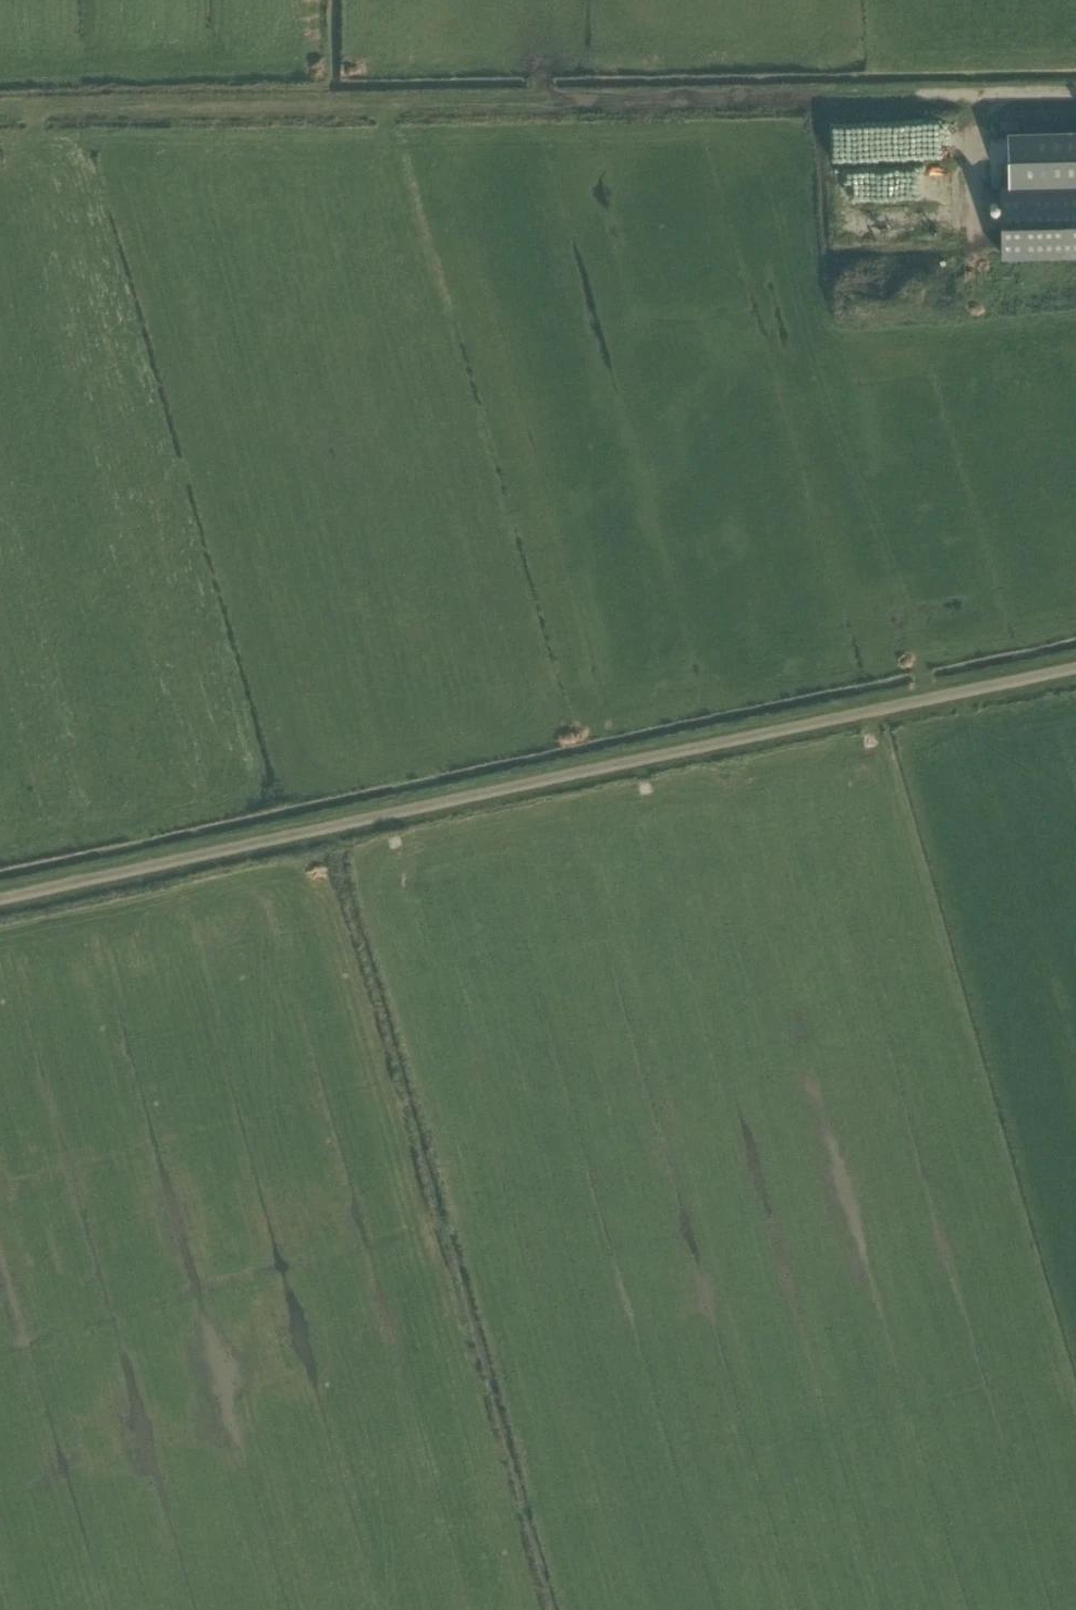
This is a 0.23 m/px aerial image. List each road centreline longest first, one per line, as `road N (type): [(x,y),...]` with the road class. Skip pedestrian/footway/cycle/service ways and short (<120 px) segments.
road 1 (unclassified): [(0,904),(1075,672)]
road 2 (track): [(0,110),(982,101)]

